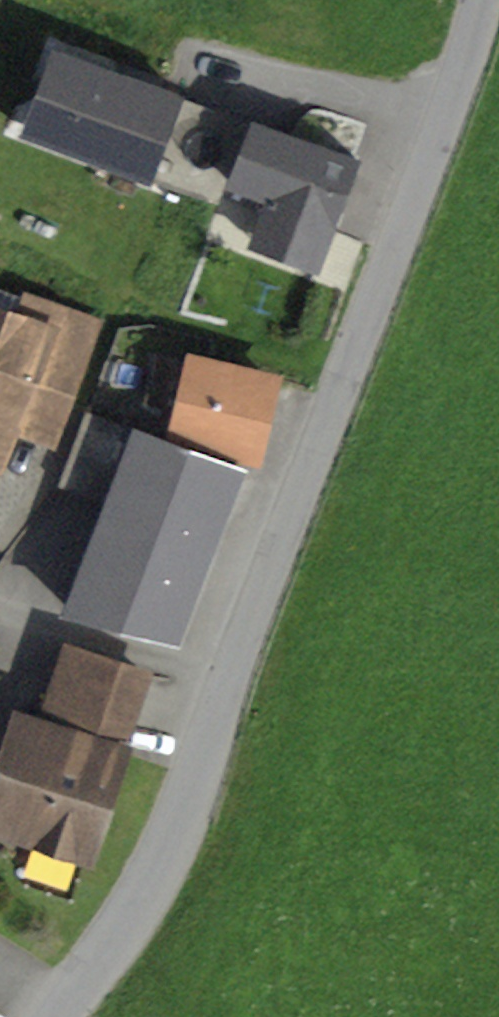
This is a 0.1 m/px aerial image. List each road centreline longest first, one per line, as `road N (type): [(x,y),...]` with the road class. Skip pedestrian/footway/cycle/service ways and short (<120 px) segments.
road 1 (tertiary): [(484,0),(194,783),(155,870),(56,1016)]
road 2 (track): [(235,677),(0,608)]

